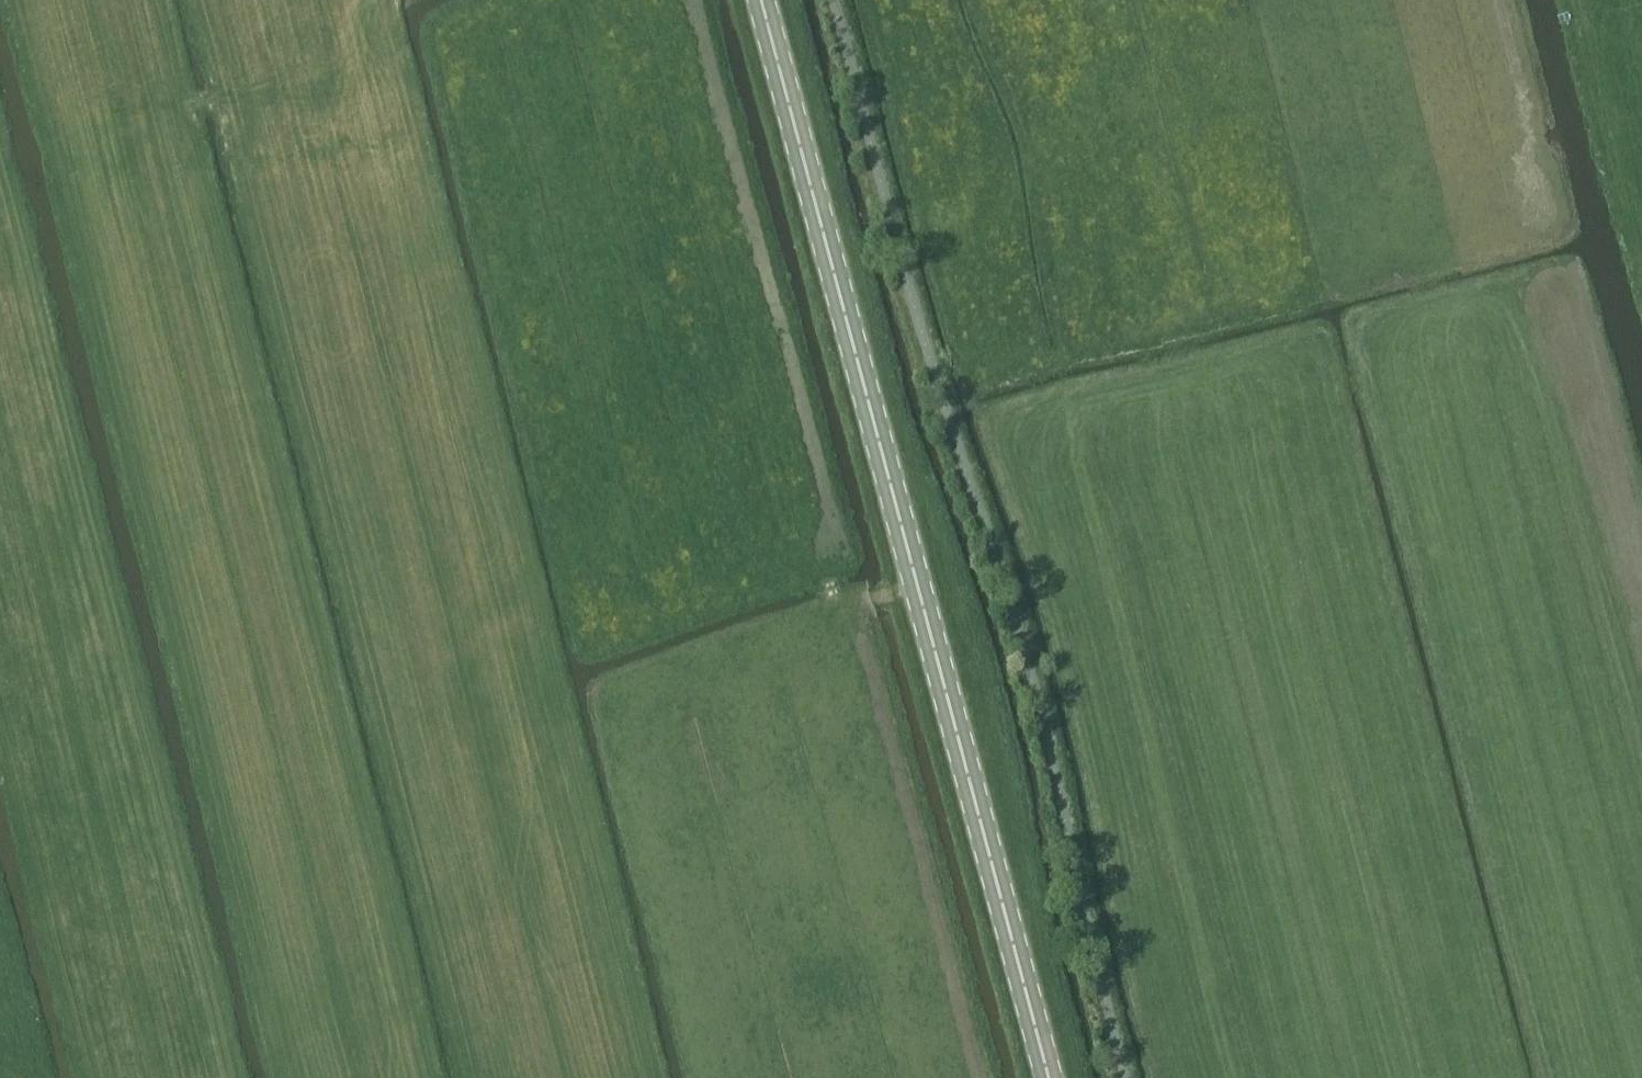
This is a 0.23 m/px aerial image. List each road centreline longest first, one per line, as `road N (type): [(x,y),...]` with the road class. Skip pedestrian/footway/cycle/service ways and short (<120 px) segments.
road 1 (tertiary): [(1048,1077),(761,0)]

